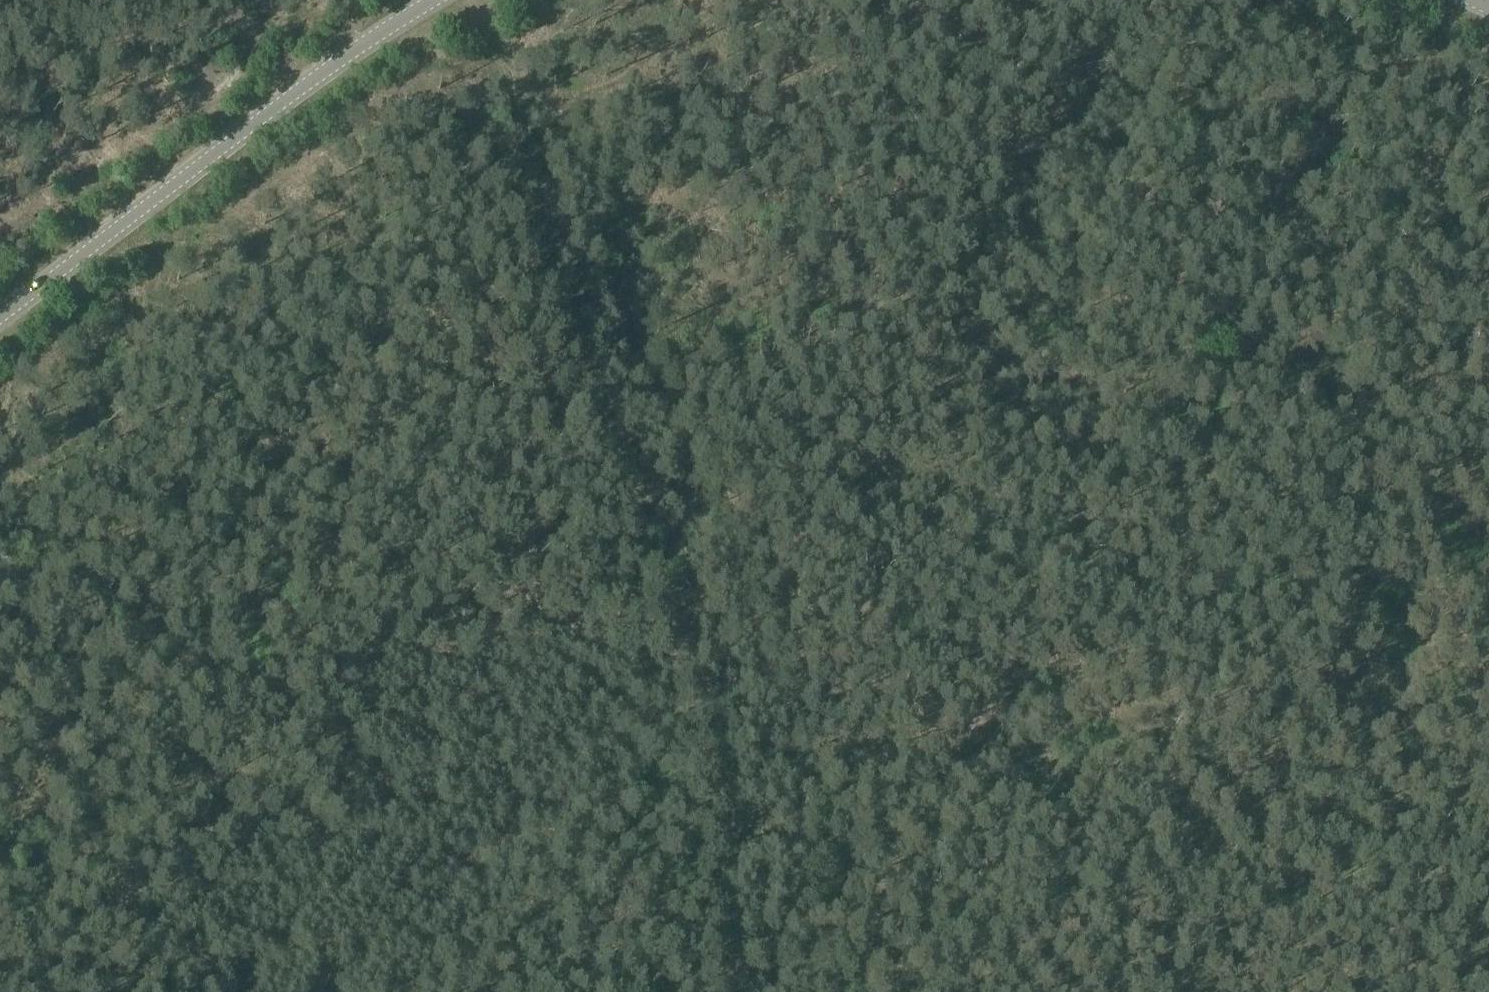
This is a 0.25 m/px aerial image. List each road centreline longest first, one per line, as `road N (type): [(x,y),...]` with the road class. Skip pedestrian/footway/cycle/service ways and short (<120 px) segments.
road 1 (tertiary): [(0,320),(435,0)]

